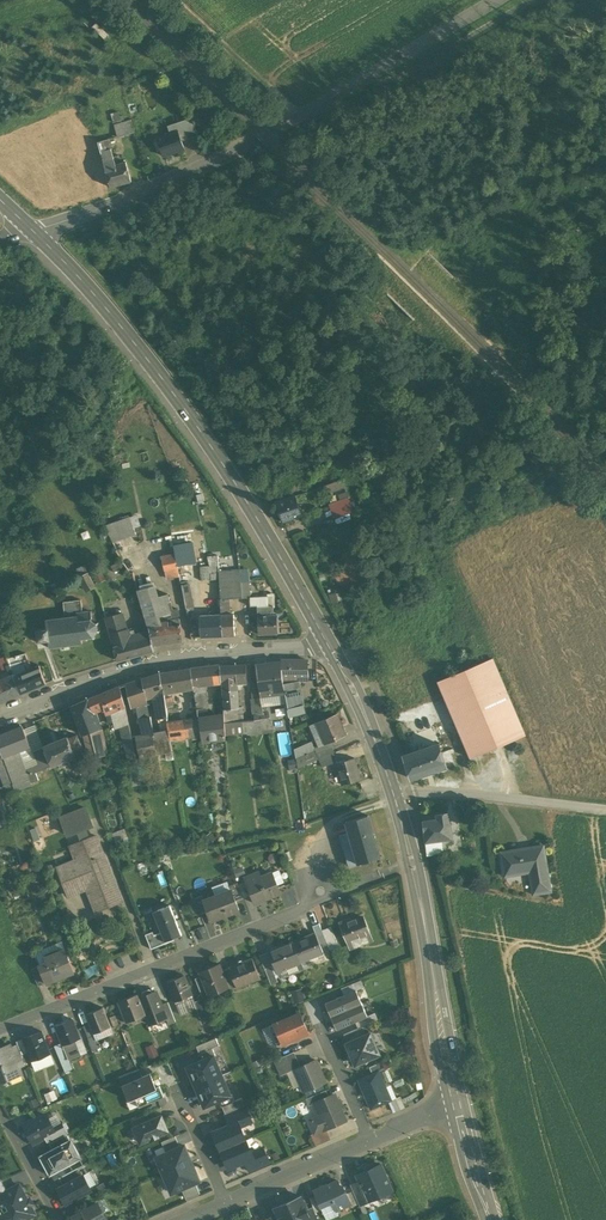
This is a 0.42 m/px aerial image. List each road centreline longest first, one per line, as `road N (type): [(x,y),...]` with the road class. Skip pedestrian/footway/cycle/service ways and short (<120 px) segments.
road 1 (tertiary): [(38,232),(229,155),(497,0)]
road 2 (secondary): [(328,646),(204,435),(38,232)]
road 3 (residential): [(349,889),(0,1032)]
road 4 (residential): [(0,721),(155,663),(328,646)]
road 5 (secondary): [(457,1100),(394,797)]
road 6 (residential): [(394,797),(421,792),(605,809)]
road 7 (residential): [(370,1137),(181,1219)]
road 8 (track): [(300,115),(174,0)]
road 9 (secondary): [(394,797),(328,646)]
road 10 (secondary): [(491,1219),(457,1100)]
road 11 (residential): [(370,1137),(318,1025)]
road 12 (residential): [(59,1219),(0,1112)]

